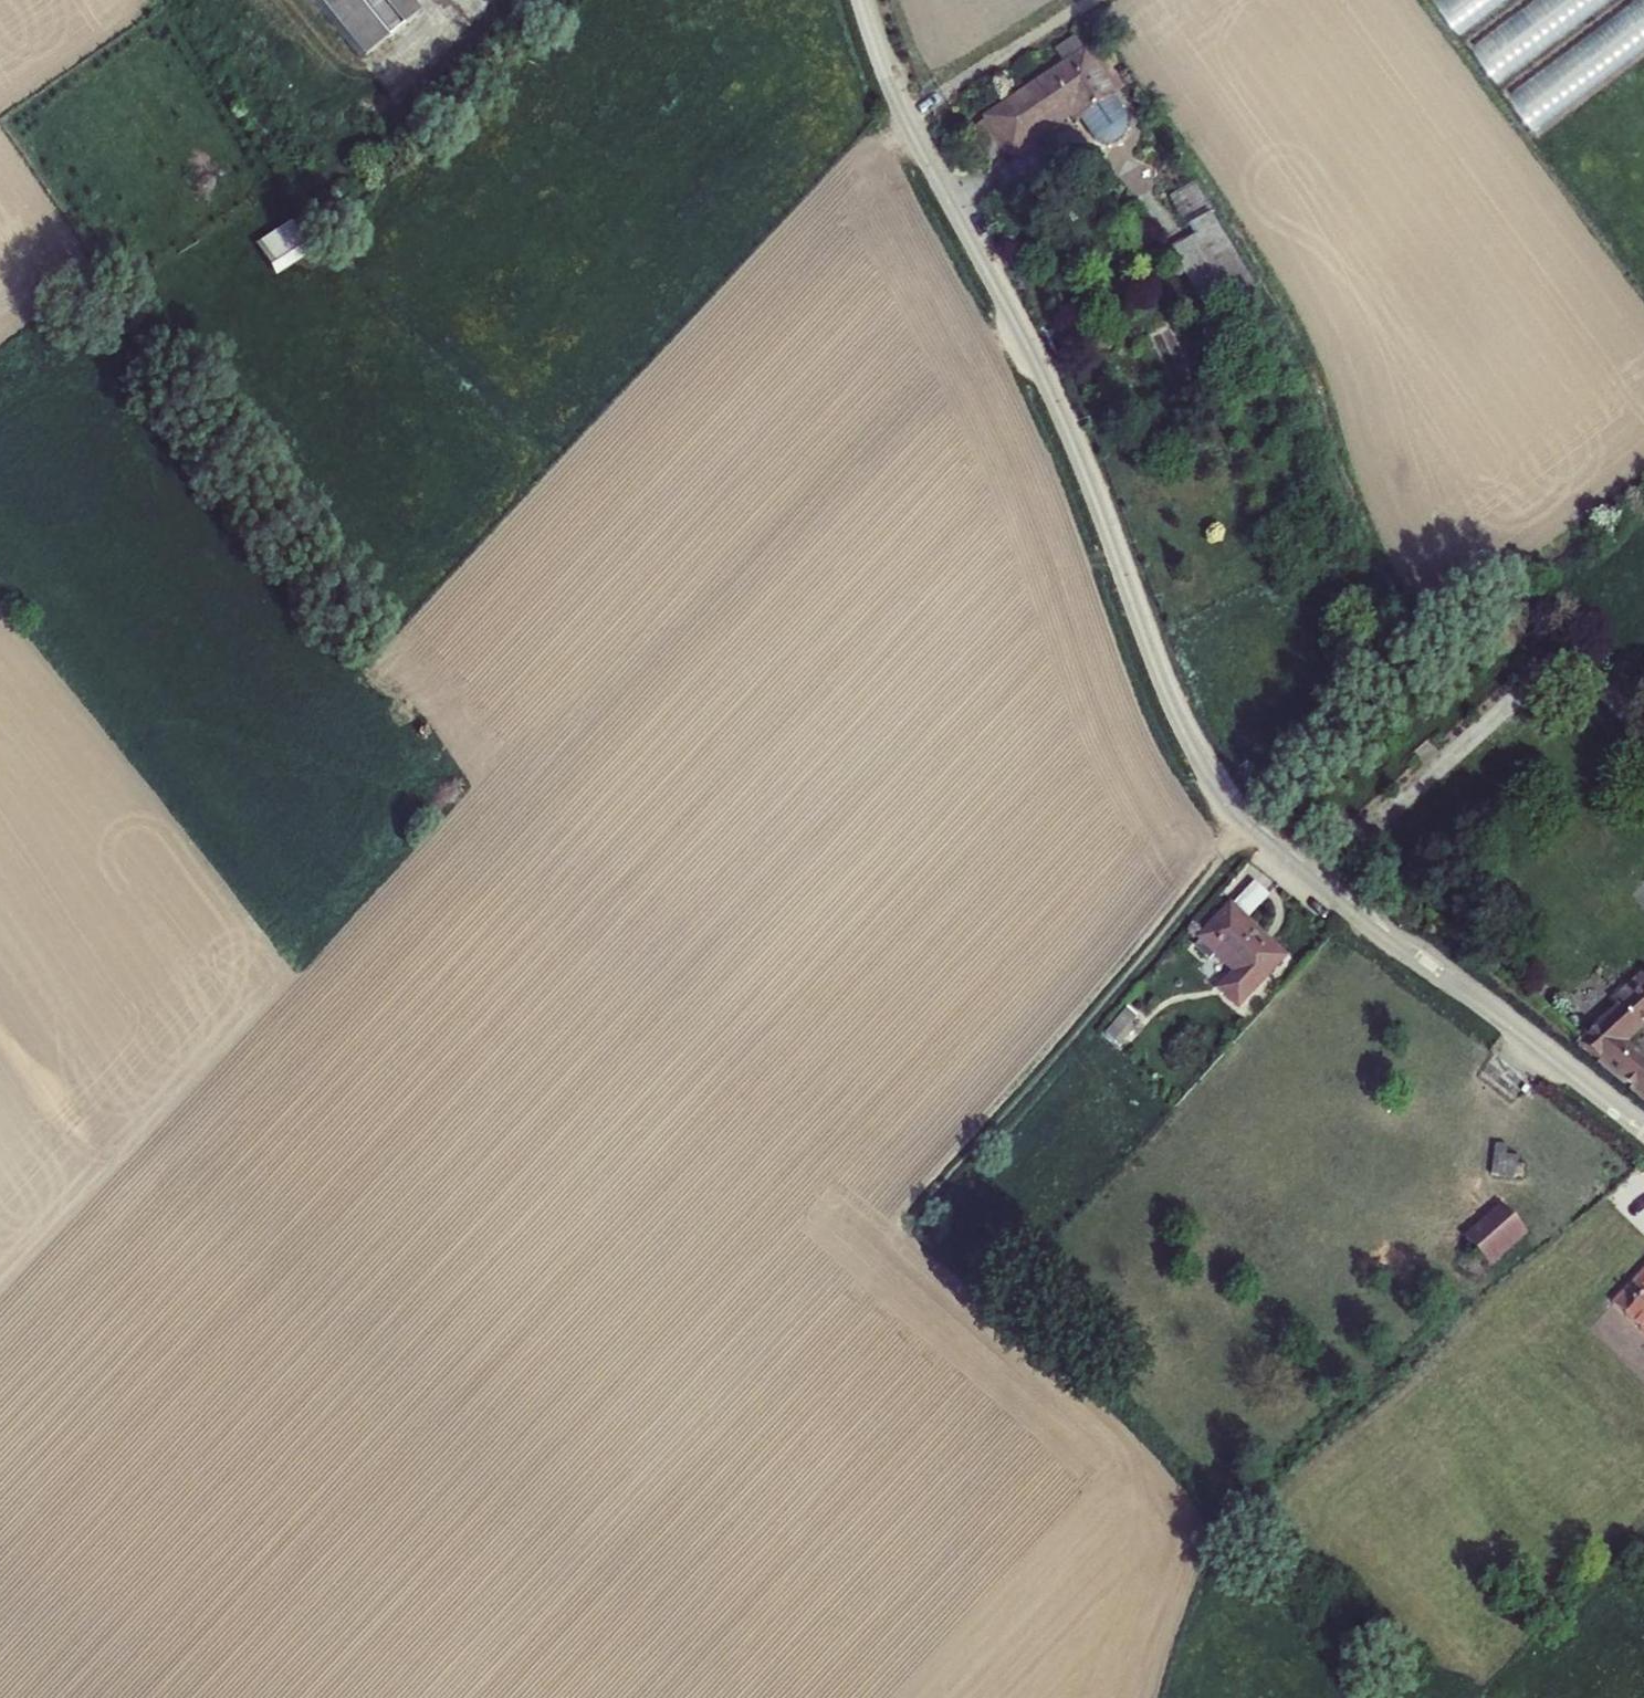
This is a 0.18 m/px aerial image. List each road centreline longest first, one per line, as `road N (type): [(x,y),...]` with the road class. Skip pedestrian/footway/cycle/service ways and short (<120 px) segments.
road 1 (unclassified): [(1643,1132),(1294,868),(1206,773),(1159,679),(1040,372),(908,127),(858,0)]

